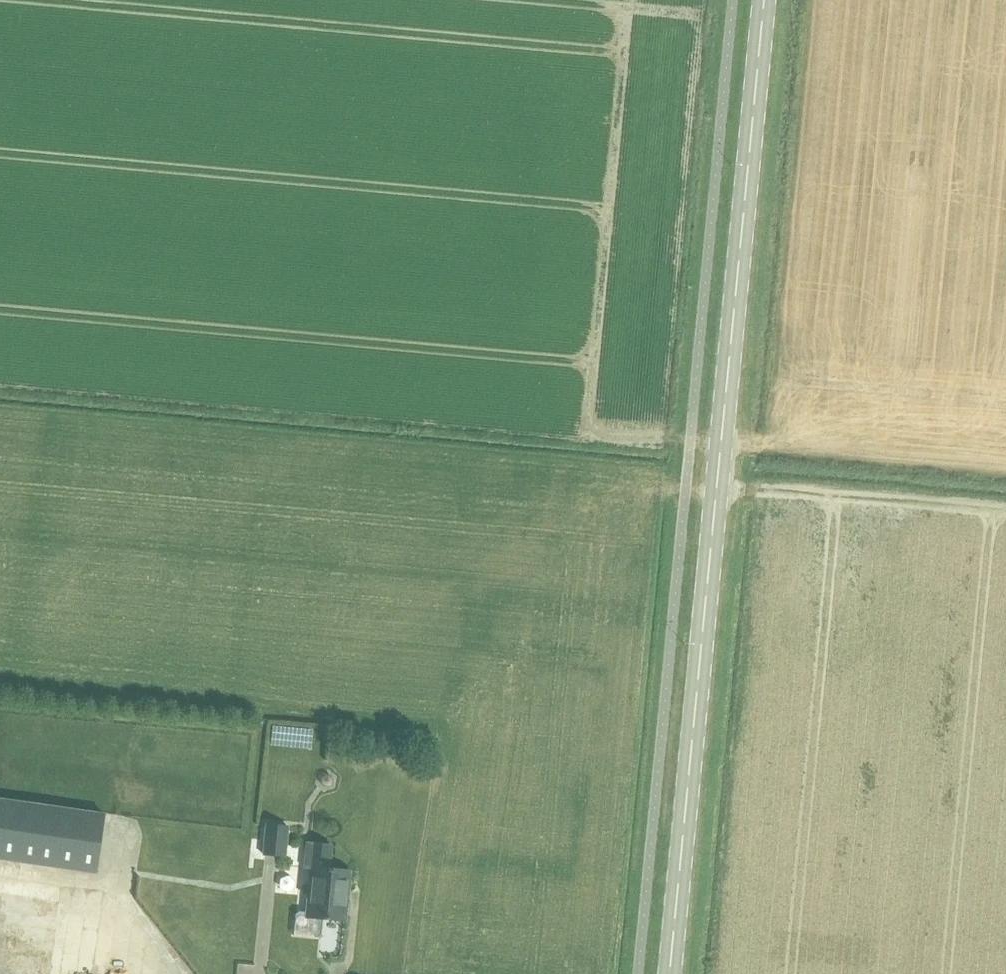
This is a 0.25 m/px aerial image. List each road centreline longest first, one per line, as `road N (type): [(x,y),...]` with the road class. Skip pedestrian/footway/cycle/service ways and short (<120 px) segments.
road 1 (tertiary): [(670,973),(764,0)]

